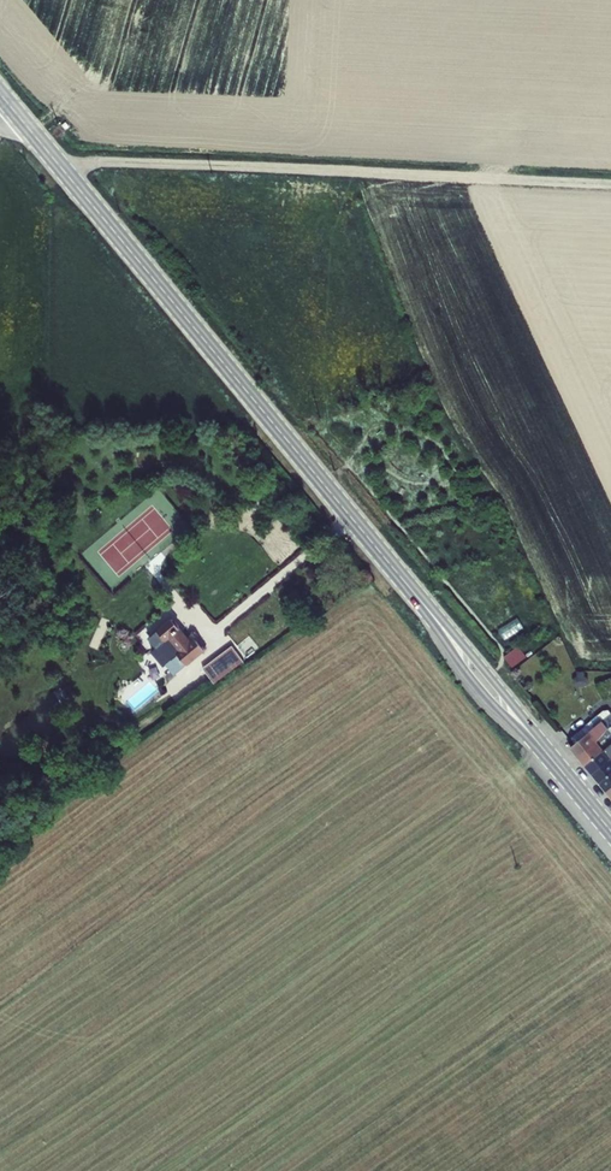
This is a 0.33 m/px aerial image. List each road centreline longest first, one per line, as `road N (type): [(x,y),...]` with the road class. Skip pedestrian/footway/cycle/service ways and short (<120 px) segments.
road 1 (secondary): [(6,101),(610,831)]
road 2 (track): [(55,160),(610,182)]

